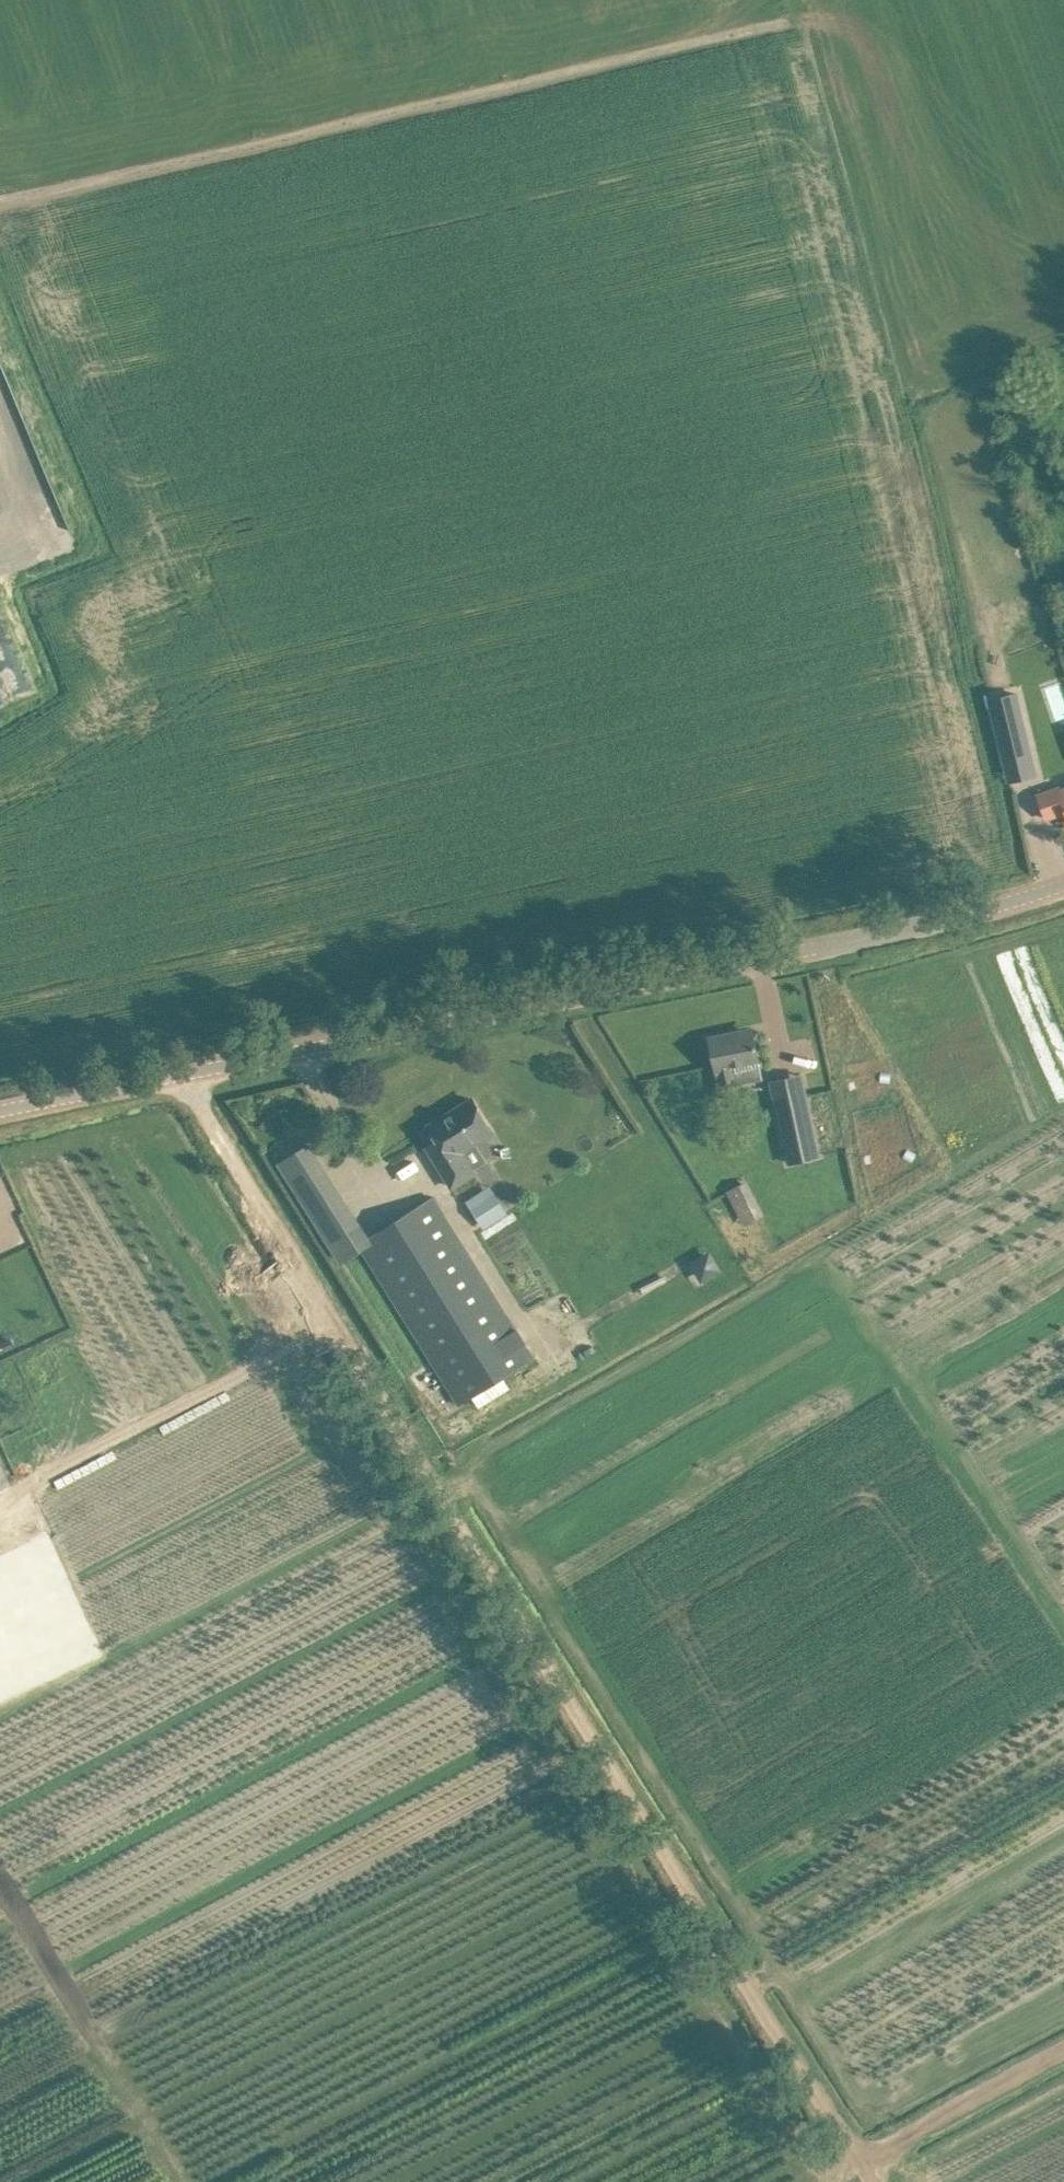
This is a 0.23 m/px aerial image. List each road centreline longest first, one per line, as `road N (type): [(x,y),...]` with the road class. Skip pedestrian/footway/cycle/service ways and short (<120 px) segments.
road 1 (track): [(859,2159),(181,1073)]
road 2 (unclassified): [(0,1109),(921,925),(1063,884)]
road 3 (track): [(1063,2044),(859,2159)]

